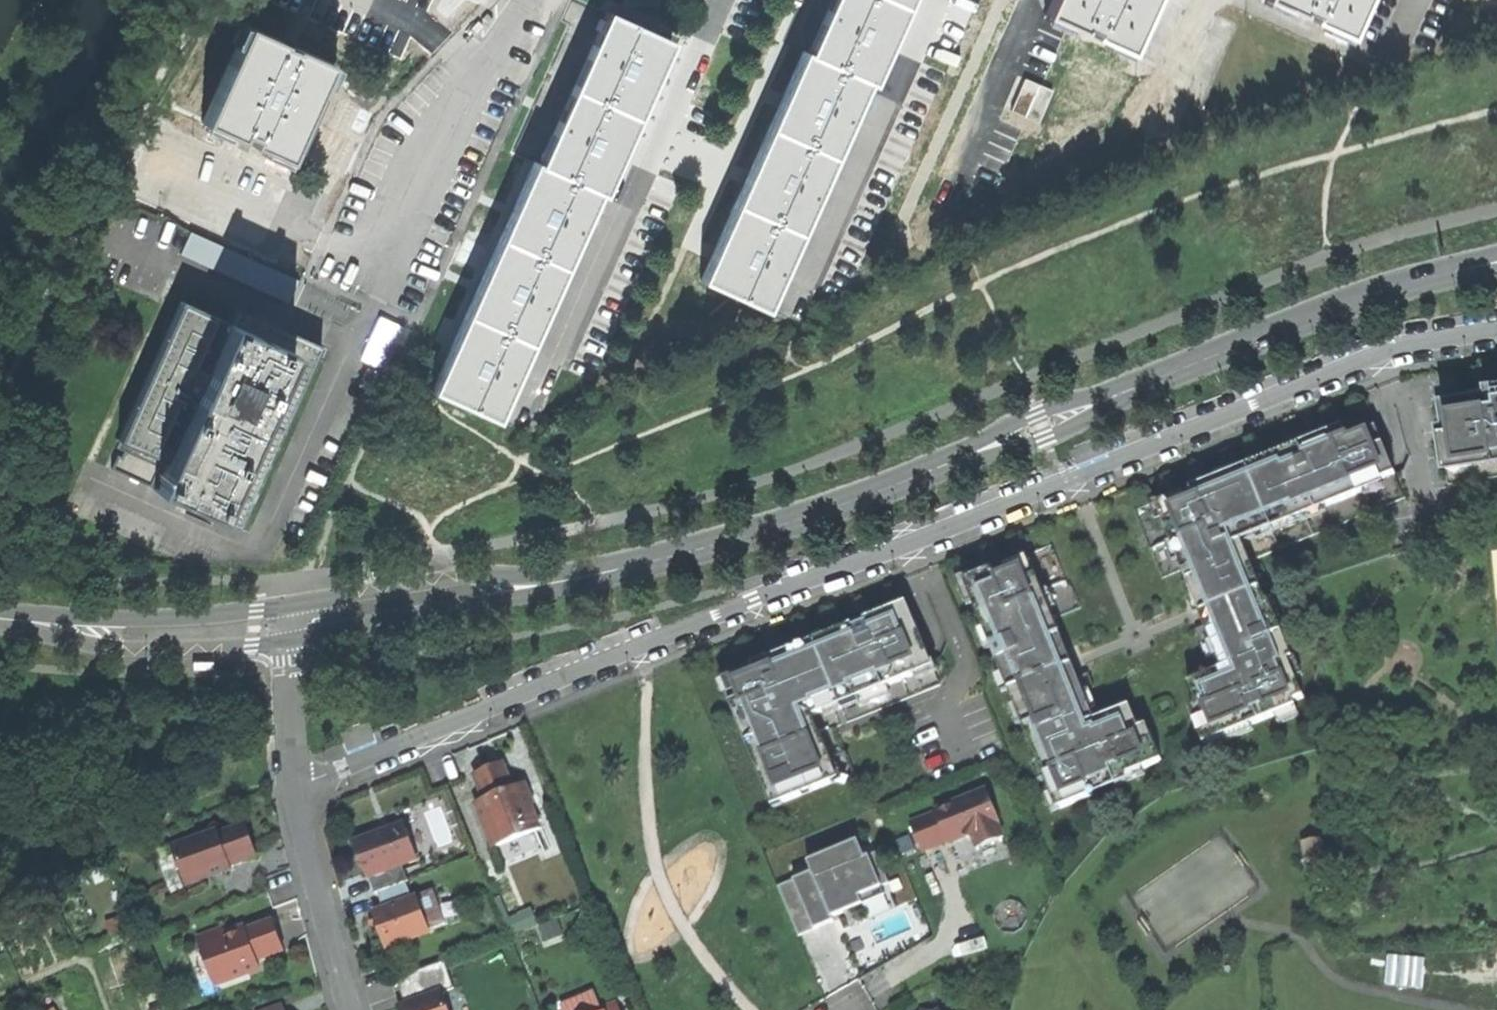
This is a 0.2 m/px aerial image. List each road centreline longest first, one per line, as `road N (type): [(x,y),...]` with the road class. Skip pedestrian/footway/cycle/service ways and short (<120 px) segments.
road 1 (residential): [(296,787),(1377,356),(1496,331)]
road 2 (tertiary): [(1389,286),(873,494),(713,546),(613,572),(288,623)]
road 3 (residential): [(534,0),(436,137),(377,270)]
road 4 (tertiary): [(288,623),(190,631),(0,621)]
road 5 (residential): [(296,787),(352,1009)]
road 6 (residential): [(288,623),(296,787)]

